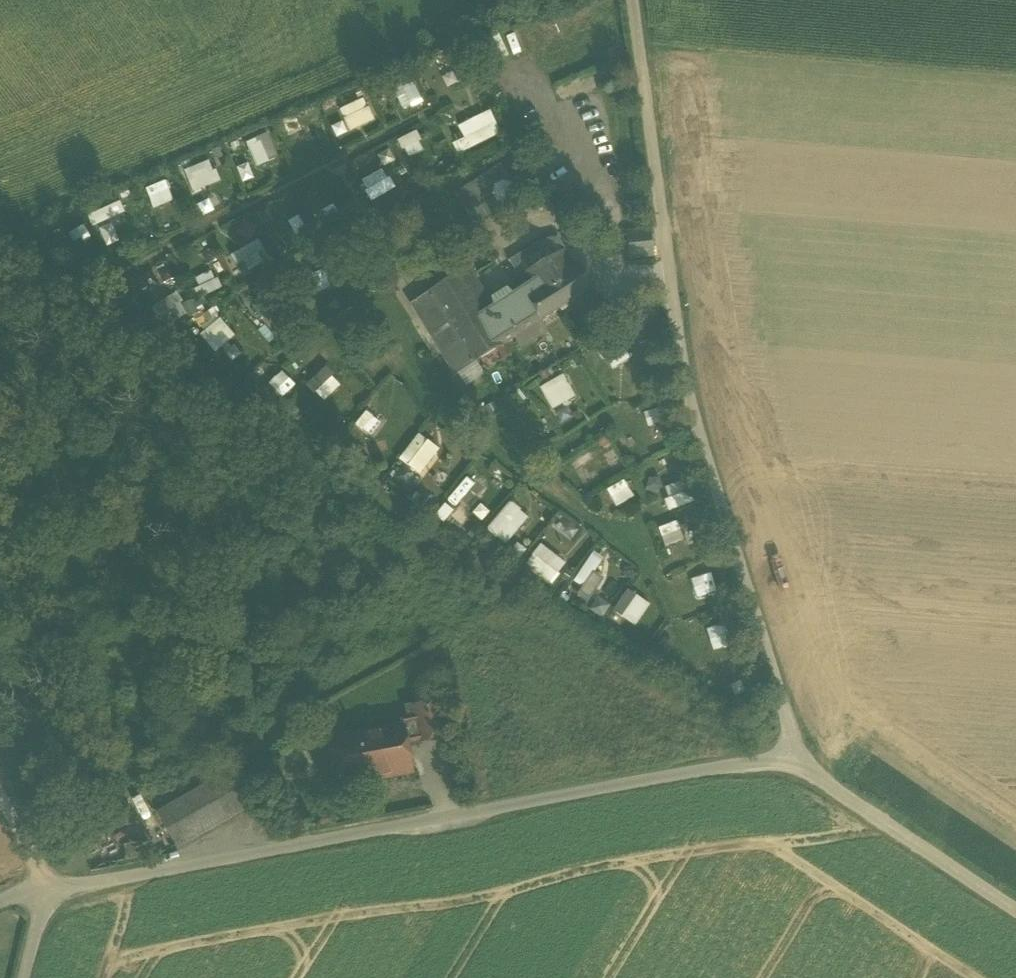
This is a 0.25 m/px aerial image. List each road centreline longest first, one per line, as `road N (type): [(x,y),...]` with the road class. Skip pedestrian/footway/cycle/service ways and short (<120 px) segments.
road 1 (unclassified): [(630,0),(685,396),(795,759),(1015,913)]
road 2 (track): [(795,759),(76,888),(42,886)]

